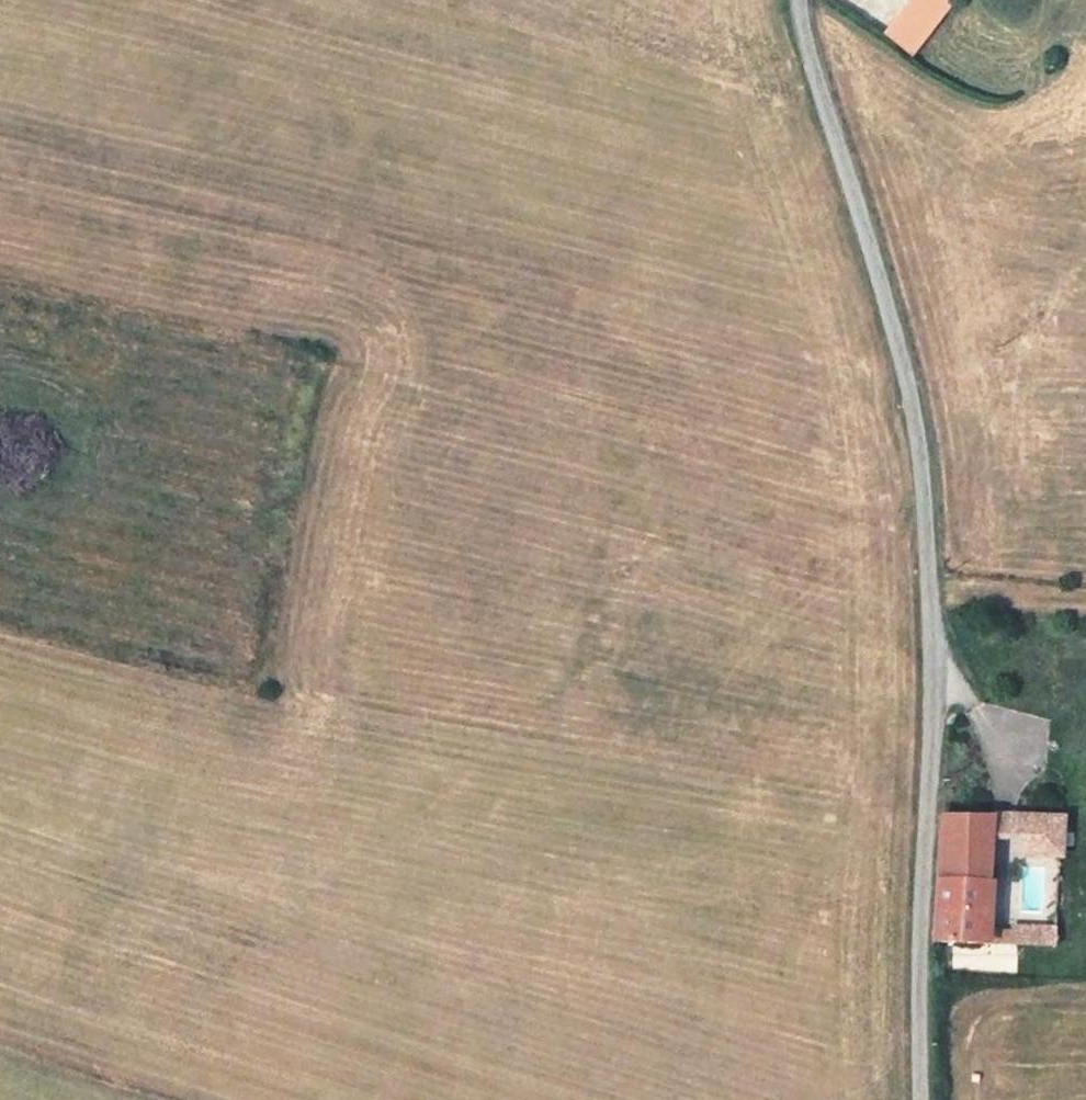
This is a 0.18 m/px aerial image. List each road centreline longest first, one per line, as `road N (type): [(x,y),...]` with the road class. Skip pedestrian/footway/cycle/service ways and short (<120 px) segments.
road 1 (unclassified): [(795,0),(803,70),(919,456),(922,1099)]

